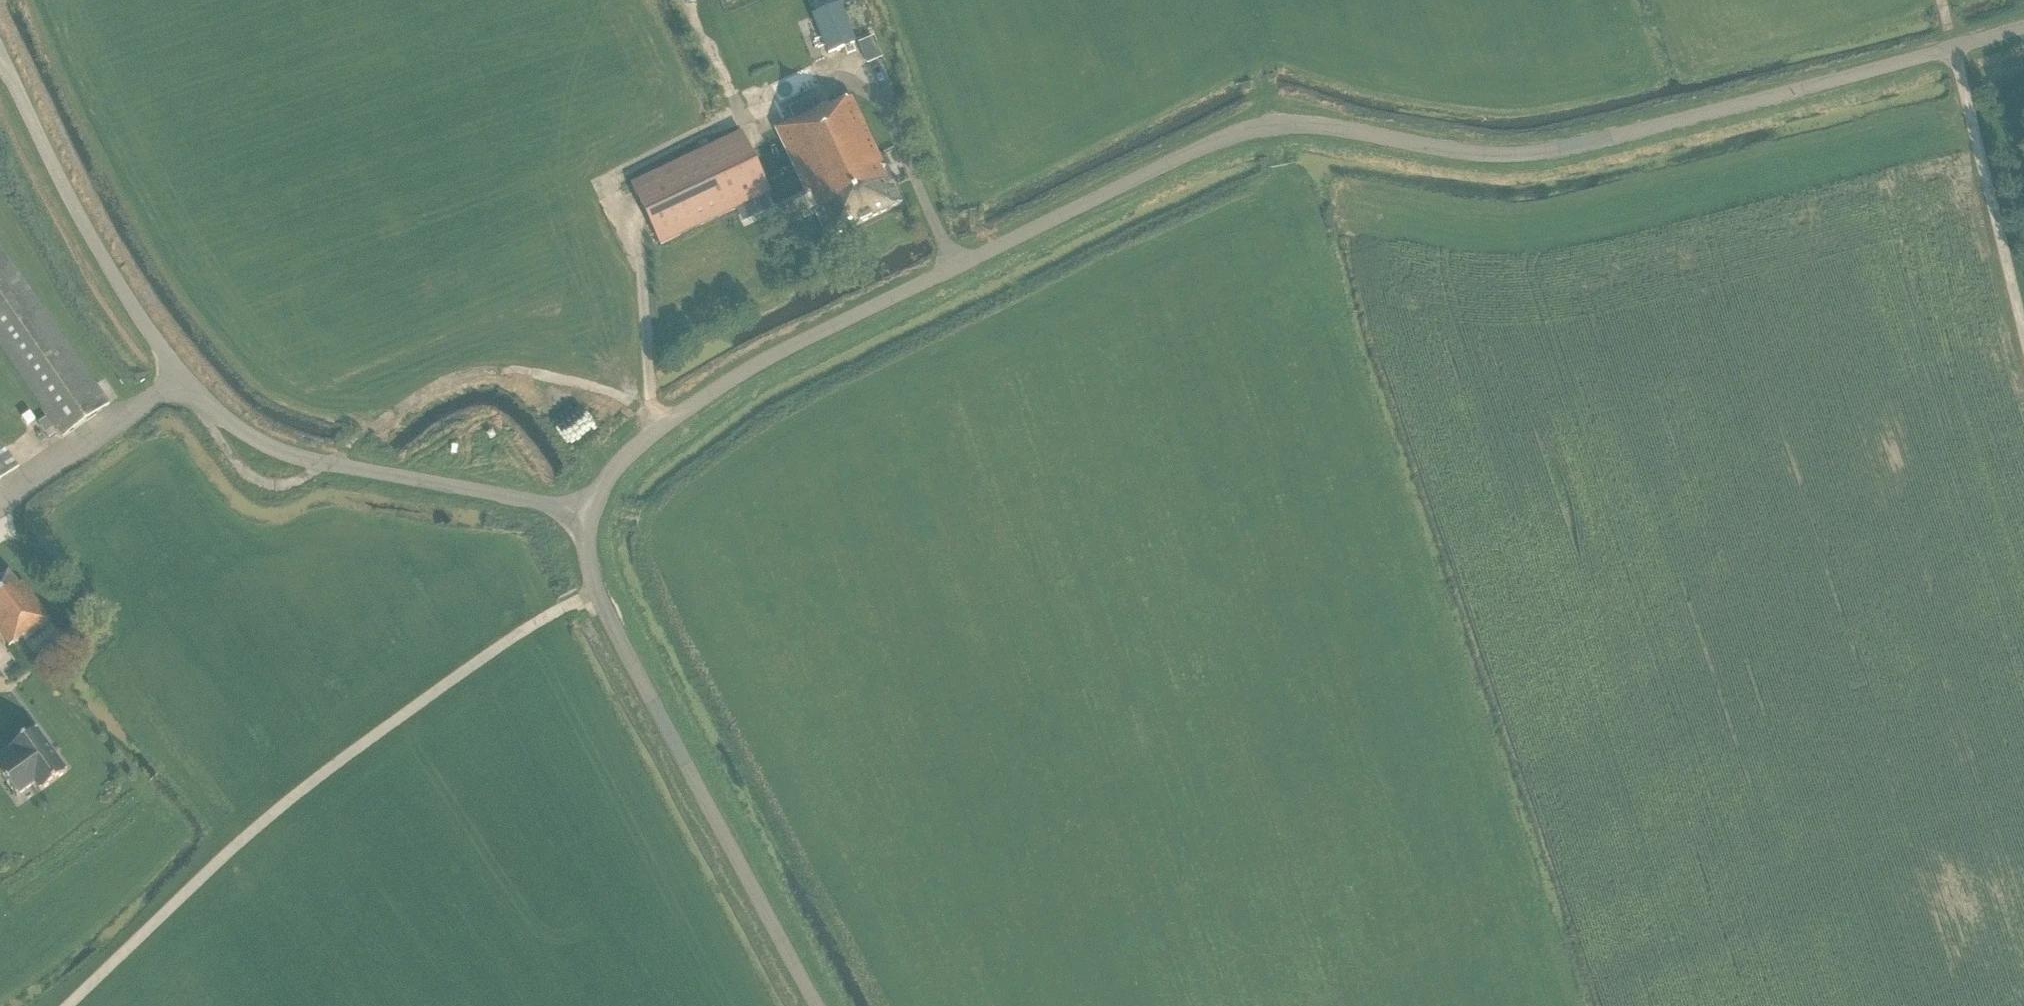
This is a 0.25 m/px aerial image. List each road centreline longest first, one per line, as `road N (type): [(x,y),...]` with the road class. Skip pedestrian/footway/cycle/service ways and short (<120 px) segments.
road 1 (unclassified): [(591,514),(642,444),(766,358),(1215,141),(1276,126),(1338,126),(1478,153),(1547,154),(2023,30)]
road 2 (unclassified): [(591,514),(253,437),(176,372),(77,213),(0,33)]
road 3 (unclassified): [(821,1005),(593,588),(591,514)]

